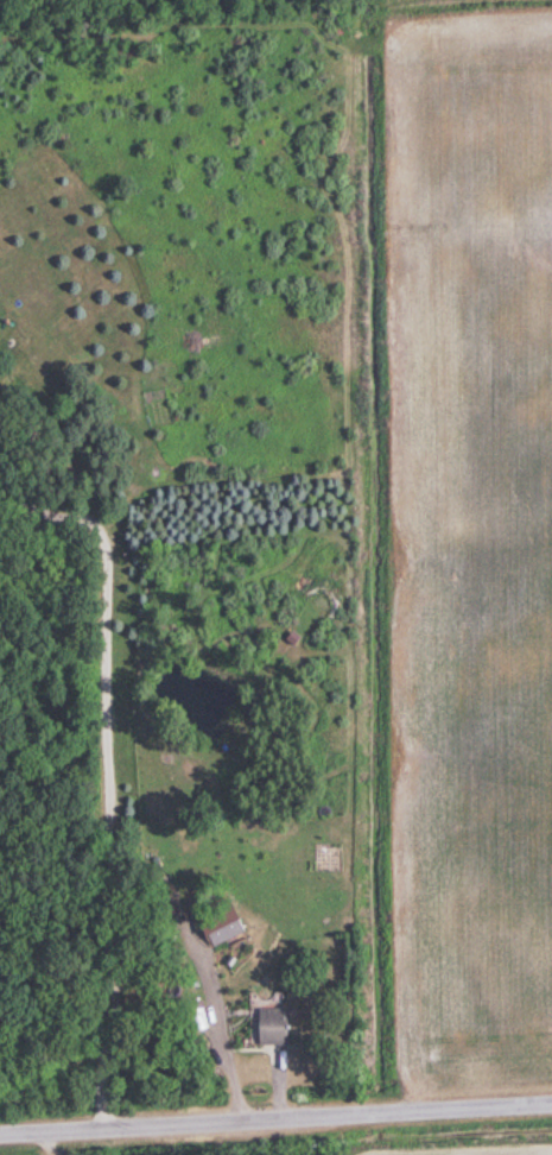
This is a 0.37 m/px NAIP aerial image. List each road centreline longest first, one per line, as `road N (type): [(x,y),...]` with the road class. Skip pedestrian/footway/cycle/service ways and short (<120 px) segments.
road 1 (residential): [(0,1134),(551,1106)]

